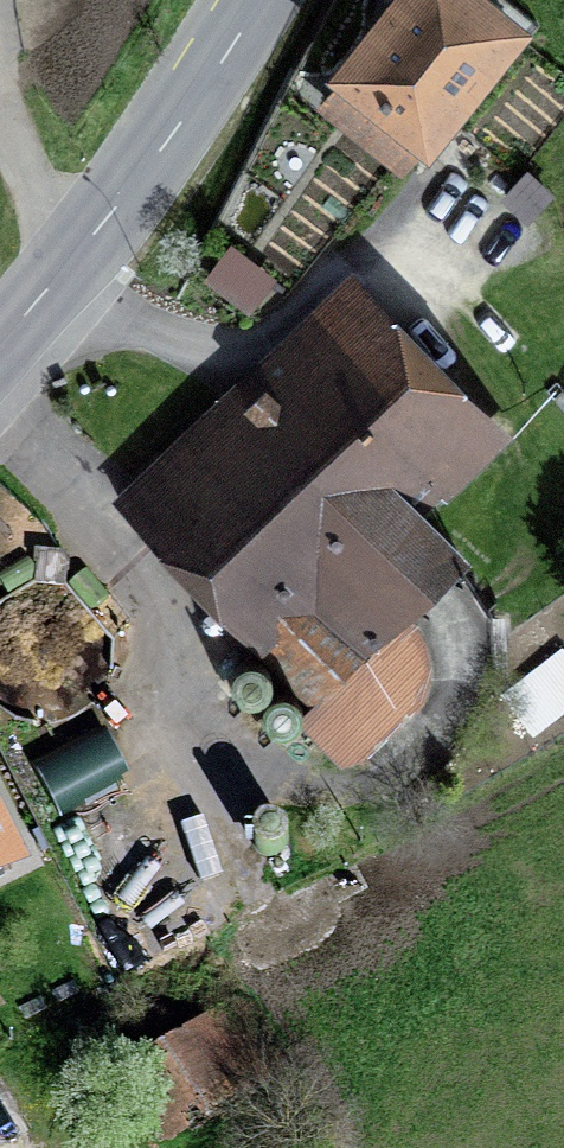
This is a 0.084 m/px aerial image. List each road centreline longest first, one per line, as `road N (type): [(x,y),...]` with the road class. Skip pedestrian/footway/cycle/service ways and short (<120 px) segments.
road 1 (tertiary): [(0,344),(146,170),(253,0)]

